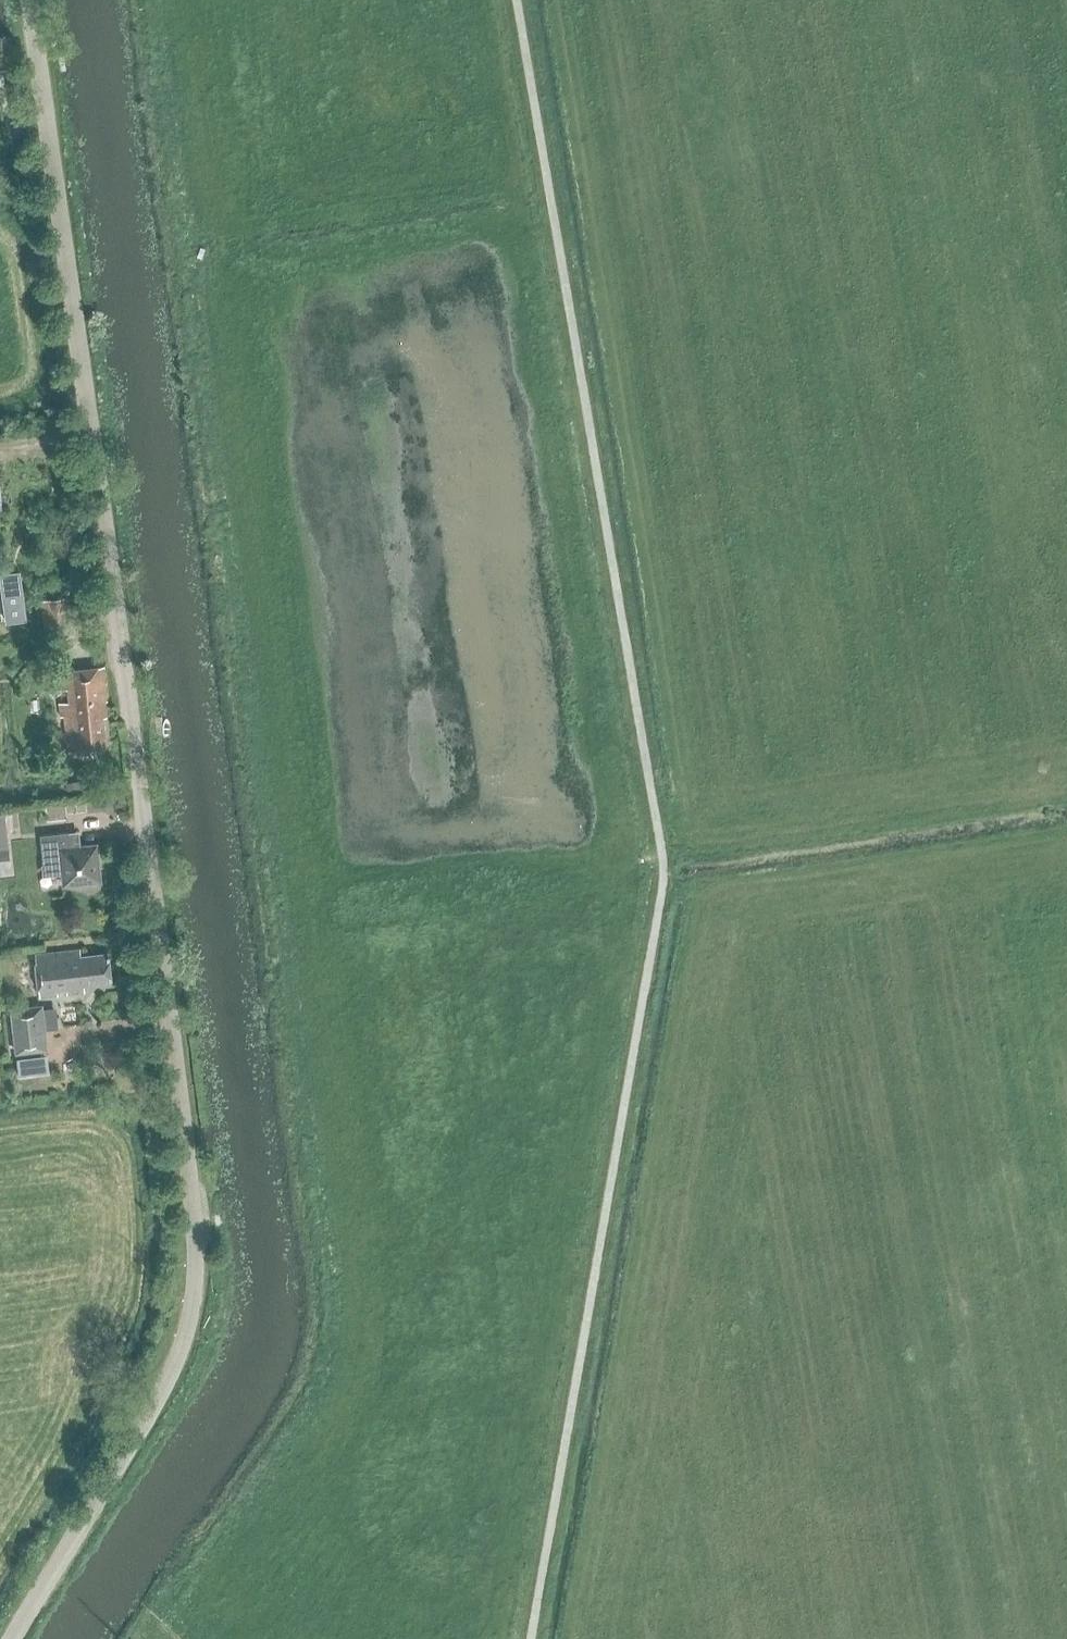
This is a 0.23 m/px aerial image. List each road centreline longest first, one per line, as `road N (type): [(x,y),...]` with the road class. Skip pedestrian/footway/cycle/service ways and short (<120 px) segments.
road 1 (unclassified): [(13,1638),(165,1385),(195,1282),(181,1100),(34,0)]

